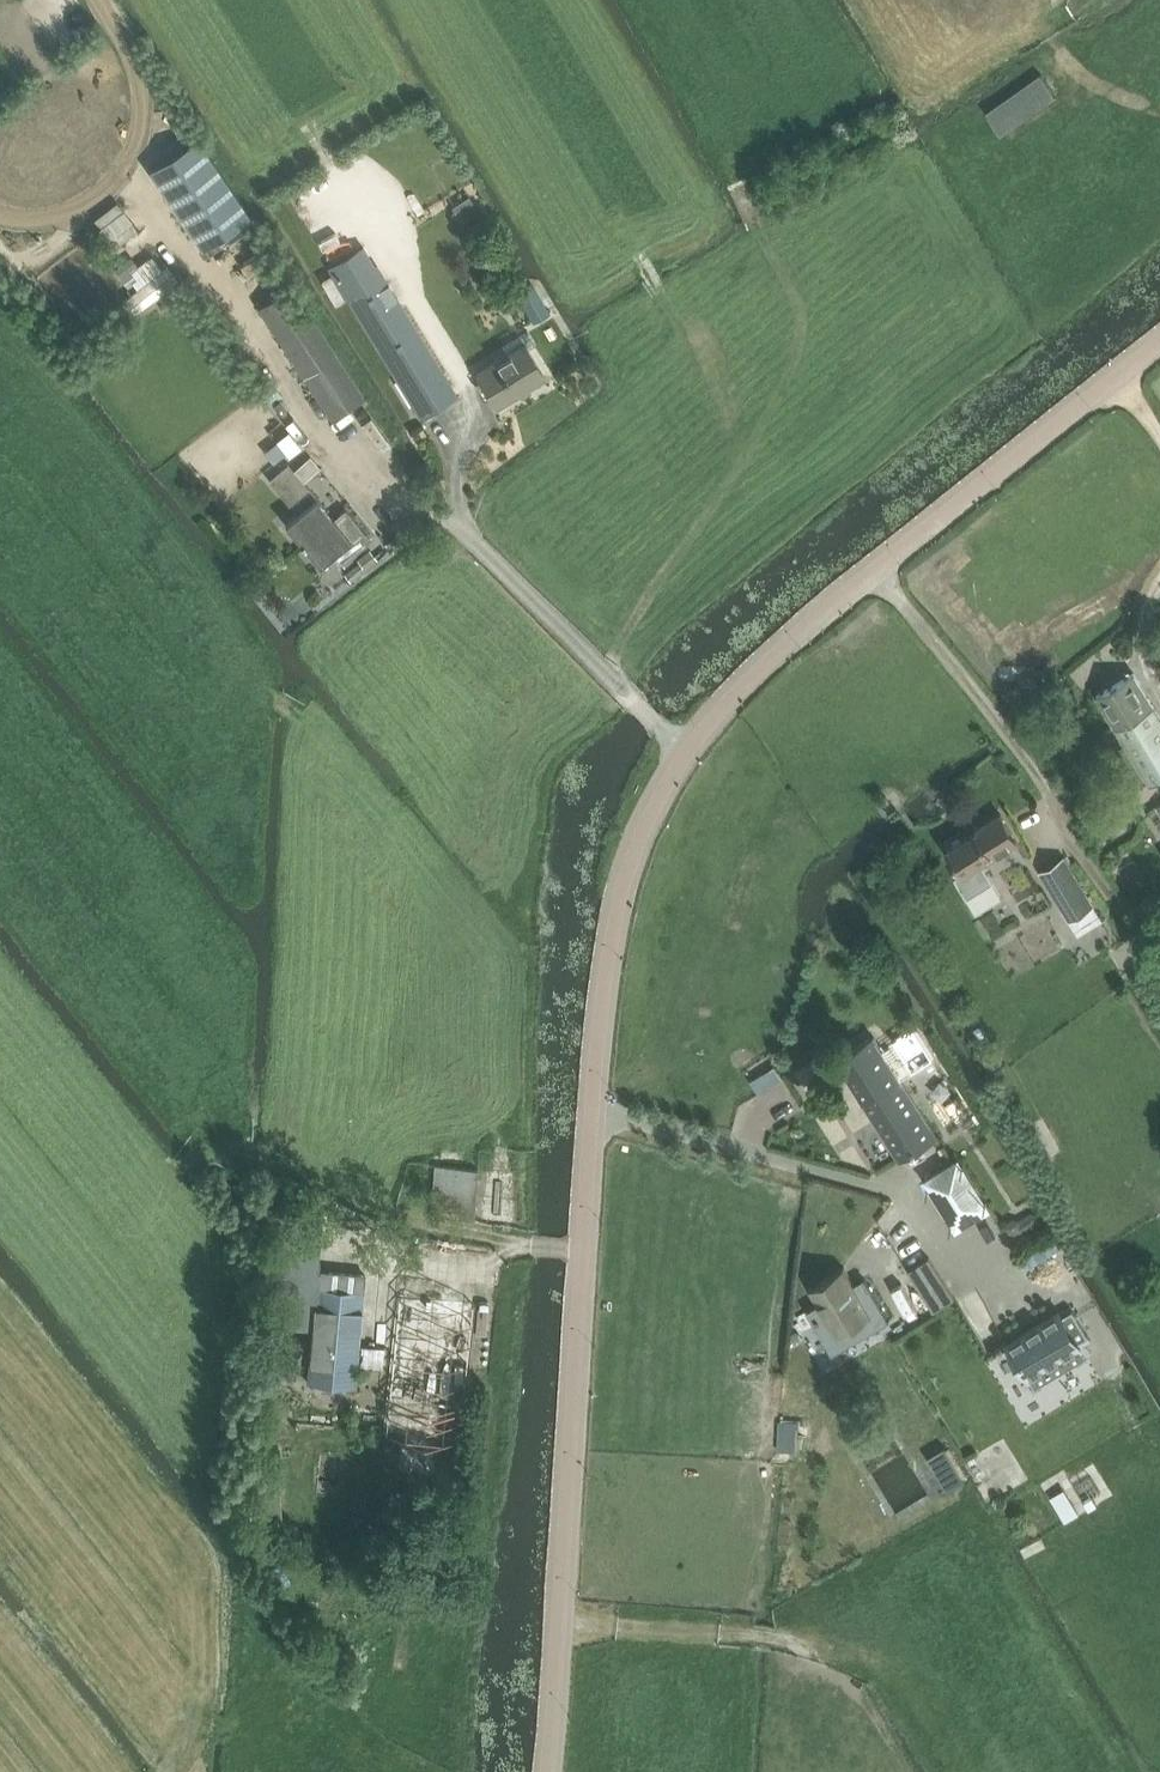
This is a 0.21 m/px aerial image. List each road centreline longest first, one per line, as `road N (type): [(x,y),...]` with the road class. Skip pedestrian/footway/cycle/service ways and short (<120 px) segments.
road 1 (tertiary): [(546,1771),(597,1068),(614,927),(650,814),(683,755),(746,684),(875,569),(1159,343)]
road 2 (track): [(605,671),(635,612),(755,443),(799,346),(796,287),(734,168)]
road 3 (track): [(169,1175),(222,1152),(258,1152),(401,1219),(507,1246)]
road 4 (track): [(557,1620),(778,1638),(828,1653)]
road 5 (track): [(642,261),(755,443)]

